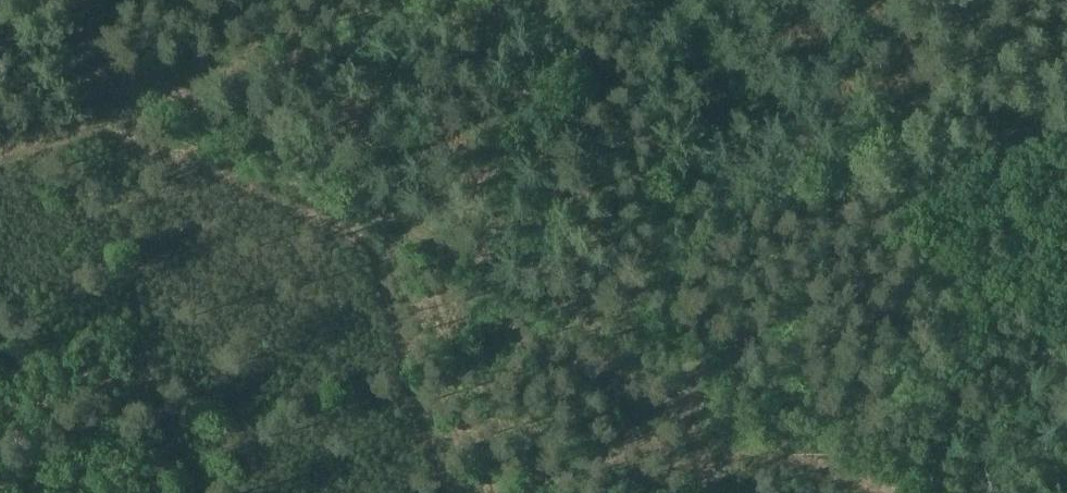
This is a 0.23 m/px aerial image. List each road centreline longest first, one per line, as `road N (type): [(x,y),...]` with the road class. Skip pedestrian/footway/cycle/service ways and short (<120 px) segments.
road 1 (track): [(934,492),(528,260),(239,124),(0,35)]
road 2 (track): [(131,86),(129,359),(148,492)]
road 3 (track): [(151,93),(482,0)]

